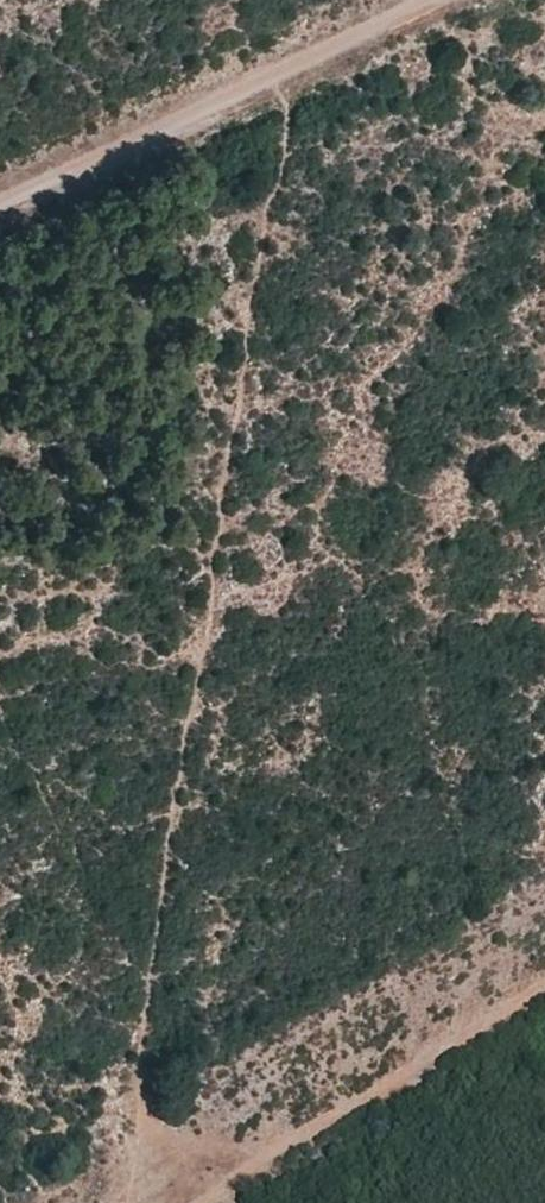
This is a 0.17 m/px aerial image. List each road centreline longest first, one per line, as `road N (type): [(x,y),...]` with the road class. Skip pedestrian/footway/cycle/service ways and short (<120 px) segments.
road 1 (track): [(131,1202),(204,610),(291,70)]
road 2 (track): [(443,0),(0,205)]
road 3 (track): [(206,1202),(544,987)]

